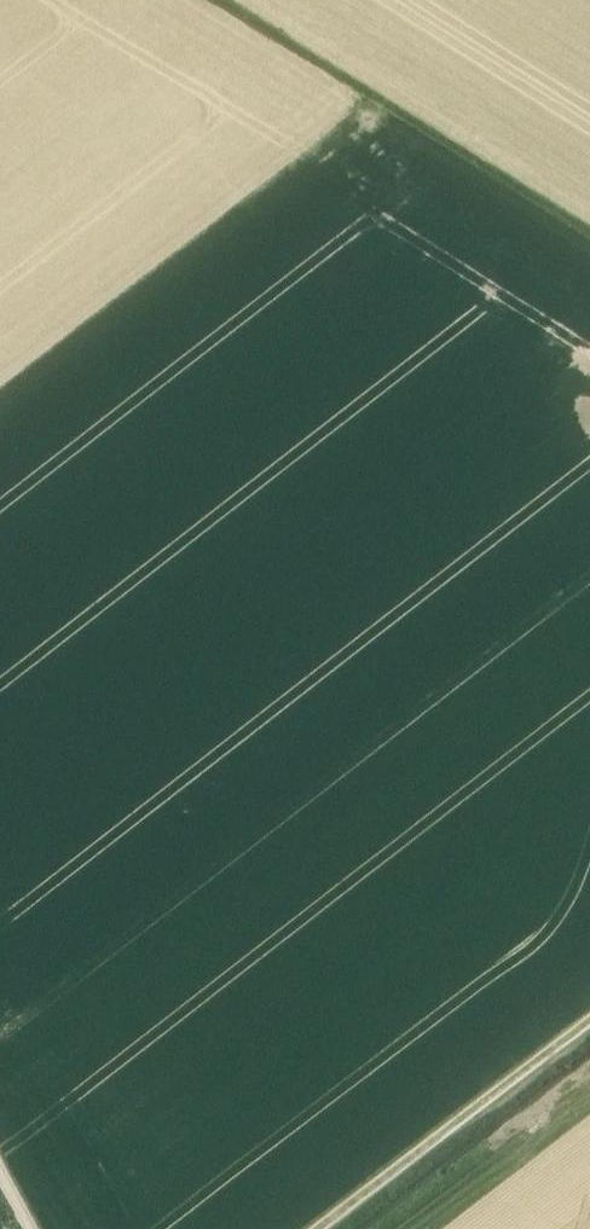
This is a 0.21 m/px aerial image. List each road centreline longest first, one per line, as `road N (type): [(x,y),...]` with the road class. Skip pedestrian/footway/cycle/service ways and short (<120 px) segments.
road 1 (track): [(222,0),(589,232)]
road 2 (track): [(315,1228),(589,1018)]

